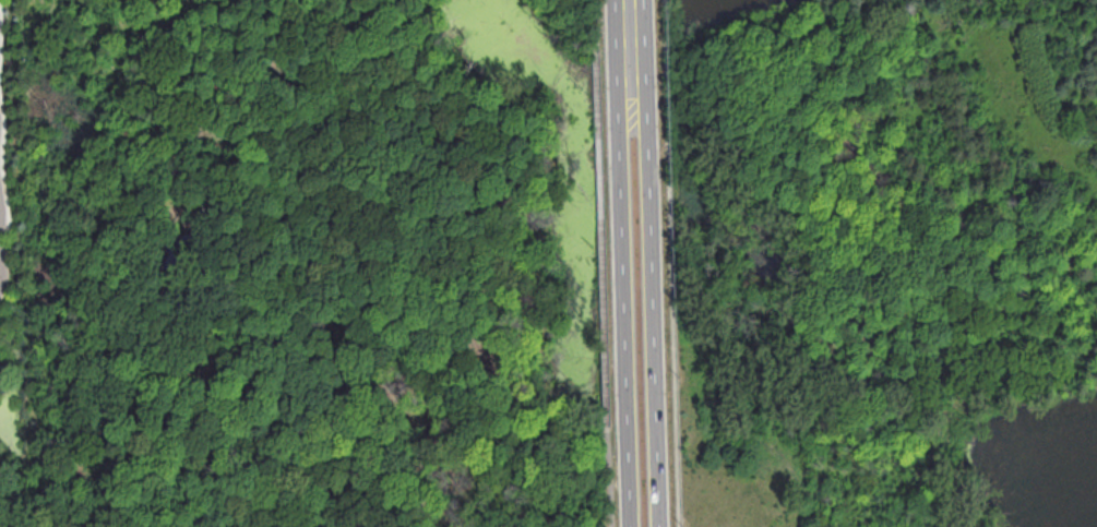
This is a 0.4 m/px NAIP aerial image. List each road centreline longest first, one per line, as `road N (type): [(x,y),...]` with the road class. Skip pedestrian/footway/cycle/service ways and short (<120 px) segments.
road 1 (secondary): [(636,128),(620,161),(629,526)]
road 2 (secondary): [(656,526),(646,158),(636,128)]
road 3 (secondary): [(632,0),(636,128)]

